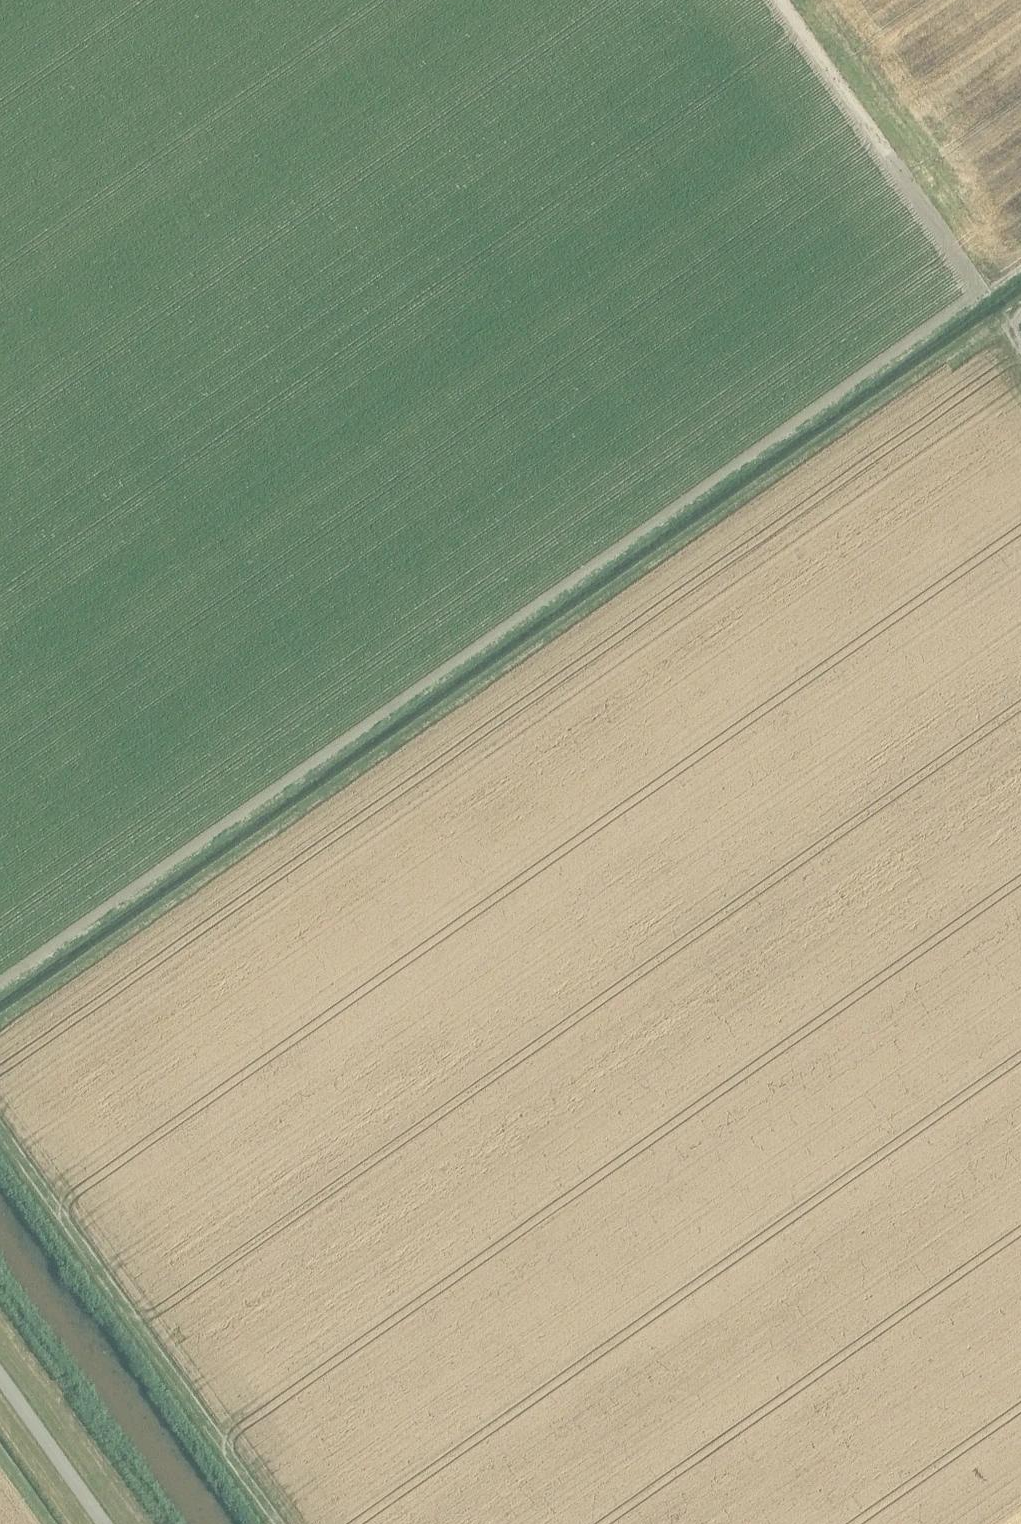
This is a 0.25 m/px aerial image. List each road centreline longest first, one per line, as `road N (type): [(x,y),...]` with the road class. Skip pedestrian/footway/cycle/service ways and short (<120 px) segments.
road 1 (unclassified): [(106,1523),(0,1373)]

